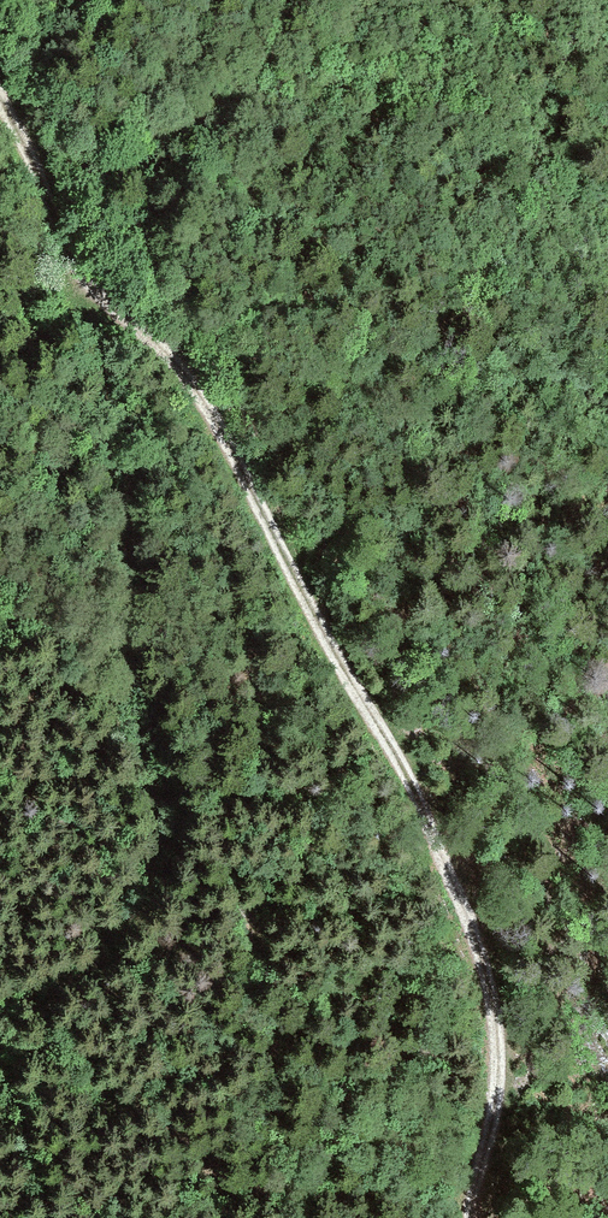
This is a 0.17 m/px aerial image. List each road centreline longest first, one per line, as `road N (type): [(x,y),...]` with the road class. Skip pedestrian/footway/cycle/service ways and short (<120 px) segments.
road 1 (track): [(90,291),(182,371),(202,402),(431,824),(492,987),(500,1048),(499,1105),(475,1217)]
road 2 (track): [(0,996),(62,968),(110,927),(144,852),(90,291)]
road 3 (track): [(90,291),(0,93)]

